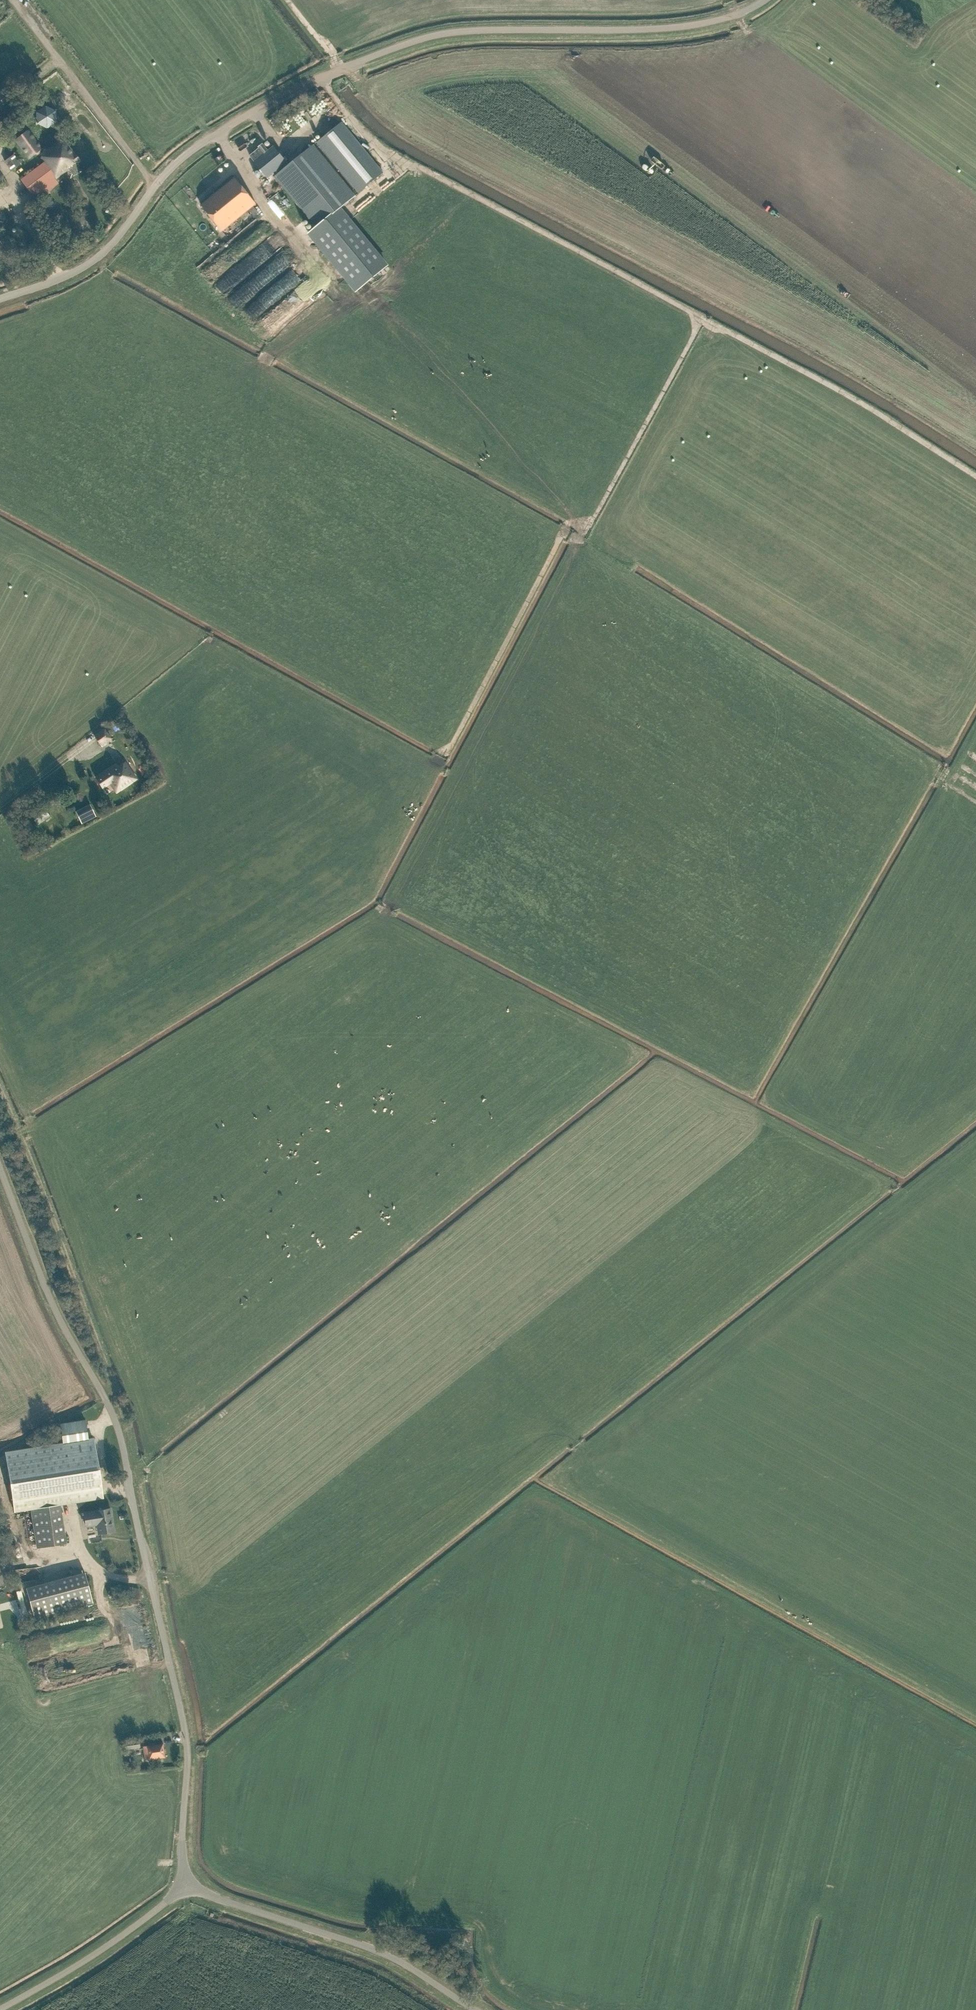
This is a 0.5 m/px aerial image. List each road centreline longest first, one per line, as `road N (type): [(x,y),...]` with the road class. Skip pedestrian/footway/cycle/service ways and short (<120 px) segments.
road 1 (unclassified): [(0,308),(73,282),(111,254),(171,165),(218,130),(385,49),(431,35),(514,29),(682,37),(734,31),(780,0)]
road 2 (track): [(319,79),(380,146),(852,397),(975,476)]
road 3 (unclassified): [(185,1886),(179,1703),(119,1435),(64,1327),(0,1173)]
road 4 (track): [(701,318),(589,522),(566,525),(451,749)]
road 5 (unclassified): [(477,2009),(400,1962),(185,1886)]
road 6 (unclassified): [(0,2009),(99,1952),(185,1886)]

